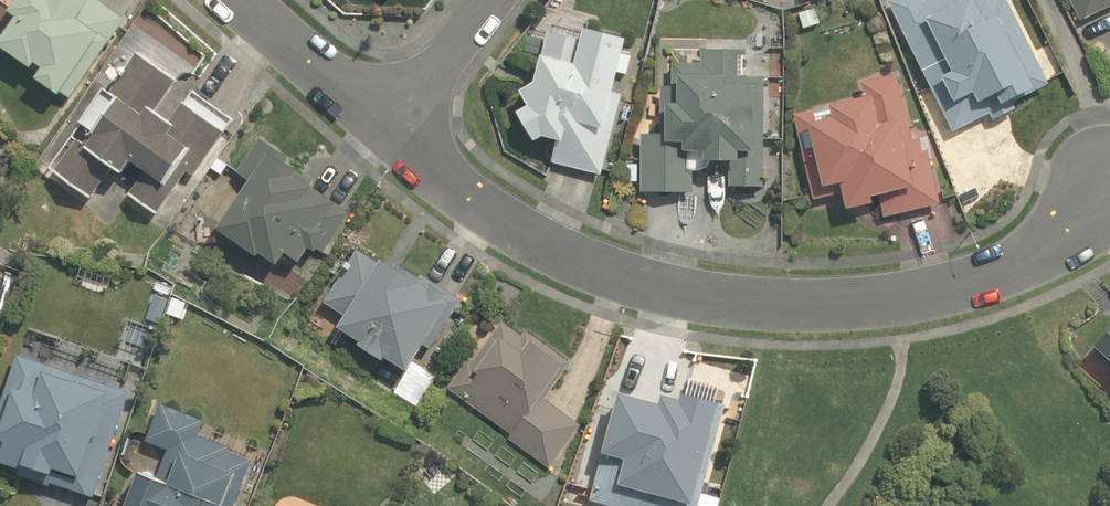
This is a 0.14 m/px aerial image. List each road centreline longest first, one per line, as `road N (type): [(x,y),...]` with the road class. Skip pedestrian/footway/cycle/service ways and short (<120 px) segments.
road 1 (residential): [(420,129),(491,195),(658,288),(765,300),(908,301),(1020,259),(1109,198)]
road 2 (residential): [(261,0),(420,129)]
road 3 (residential): [(420,129),(512,0)]

